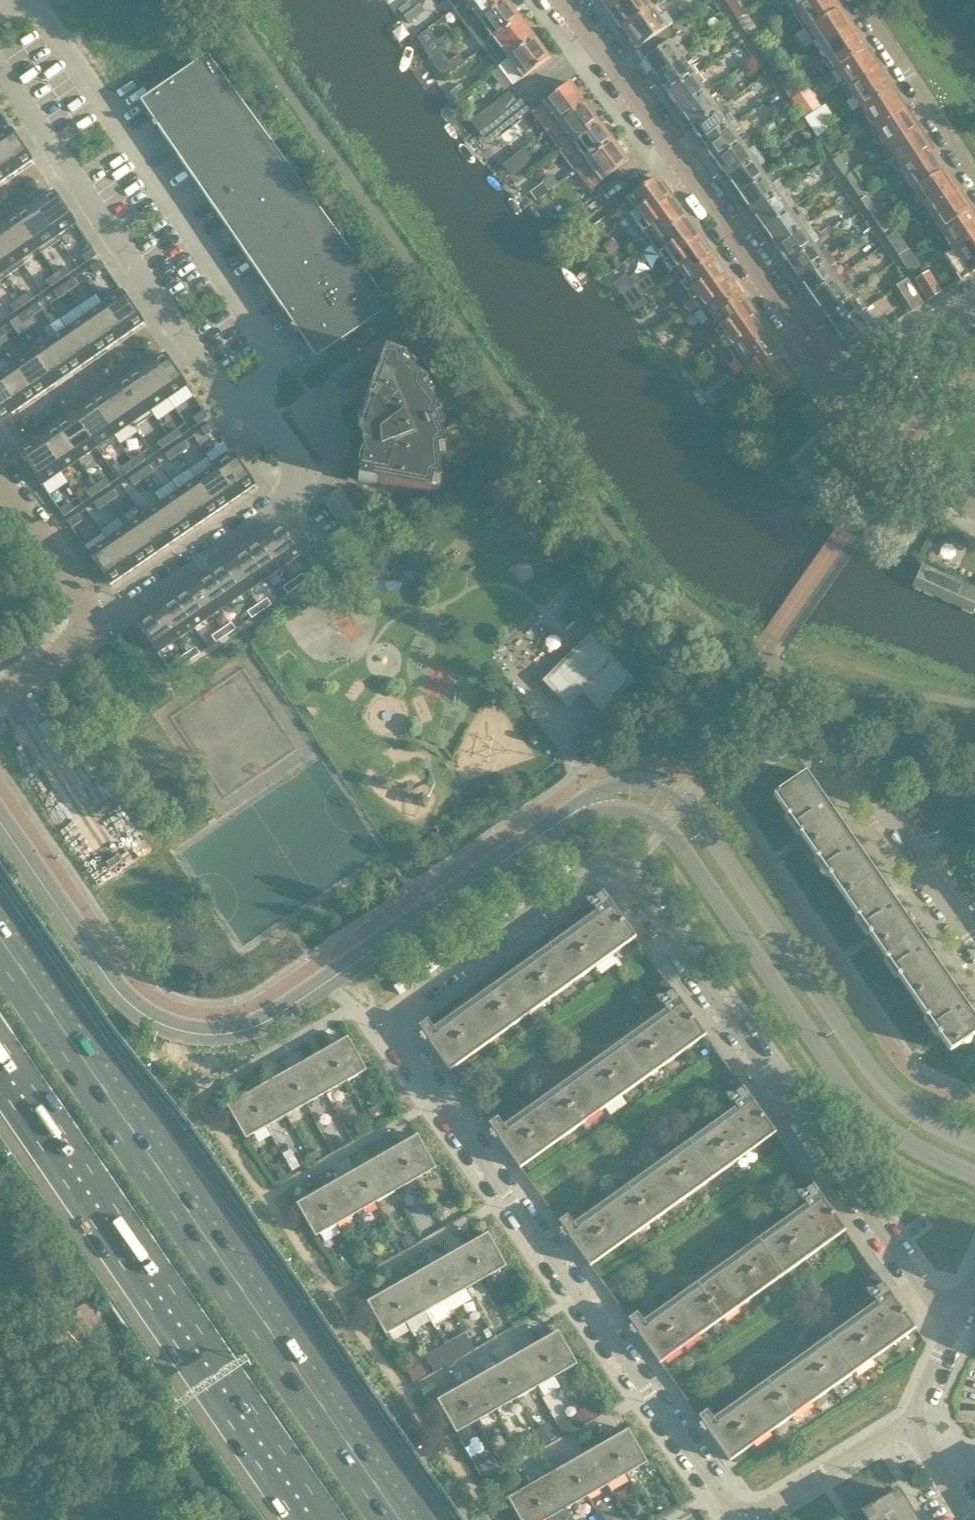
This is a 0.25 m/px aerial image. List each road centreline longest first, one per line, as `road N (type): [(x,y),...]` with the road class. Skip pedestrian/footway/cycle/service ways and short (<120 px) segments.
road 1 (residential): [(909,1422),(755,1508),(733,1505),(397,1034),(402,1016),(592,867),(615,864),(933,1301),(956,1317)]
road 2 (tertiary): [(0,822),(105,979),(144,1017),(218,1035),(271,1020),(568,816)]
road 3 (motorway): [(393,1519),(0,949)]
road 4 (tertiary): [(974,1145),(909,1109),(880,1082),(680,801),(653,789),(618,788),(586,799),(568,816)]
road 5 (tertiary): [(568,816),(617,810),(664,828),(852,1093),(898,1136),(974,1176)]
road 6 (motorway): [(0,1049),(324,1519)]
road 7 (residential): [(252,401),(279,361),(35,6),(0,5)]
road 8 (residential): [(841,389),(555,0)]
road 9 (residential): [(0,70),(232,404),(252,401)]
road 10 (residential): [(102,628),(289,500),(299,485),(297,467),(252,401)]
road 11 (residential): [(857,0),(974,181)]
road 12 (residential): [(974,941),(854,767)]
road 13 (residential): [(102,628),(0,482)]
road 14 (residential): [(974,302),(841,389)]
road 15 (residential): [(841,389),(898,452),(954,495)]
road 16 (residential): [(0,698),(102,628)]

